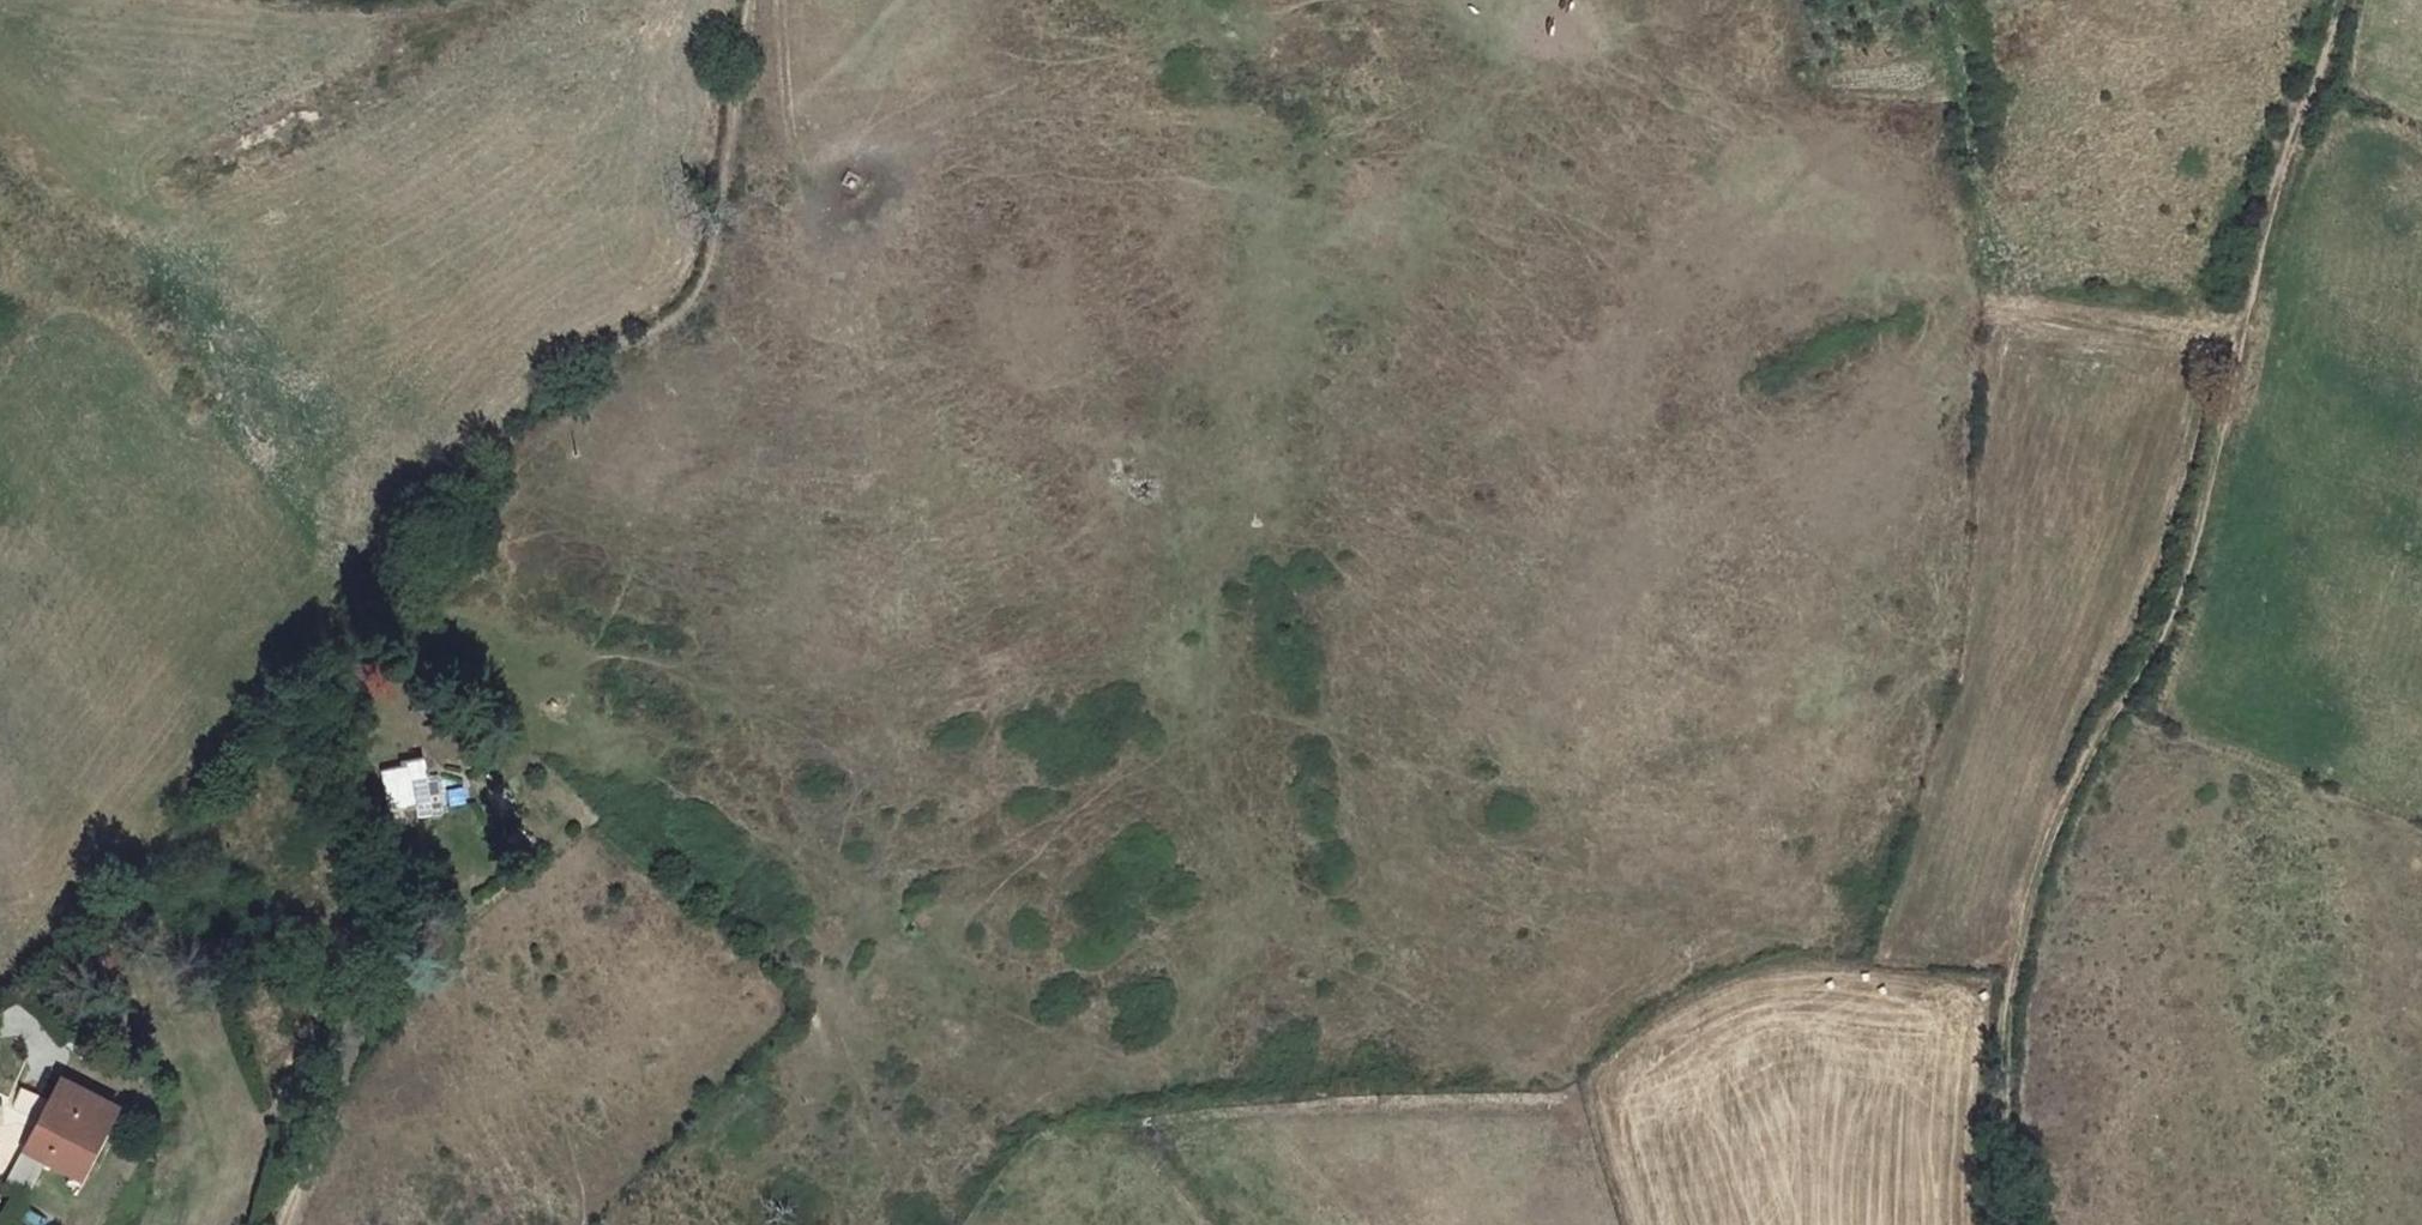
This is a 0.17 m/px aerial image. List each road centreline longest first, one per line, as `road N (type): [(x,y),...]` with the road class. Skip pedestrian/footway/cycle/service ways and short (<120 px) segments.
road 1 (track): [(278,1224),(389,916),(356,735),(407,578),(516,407),(697,301),(745,0)]
road 2 (track): [(2343,0),(2274,192),(2171,615),(2047,847),(2018,953),(2004,1063),(2002,1224)]

